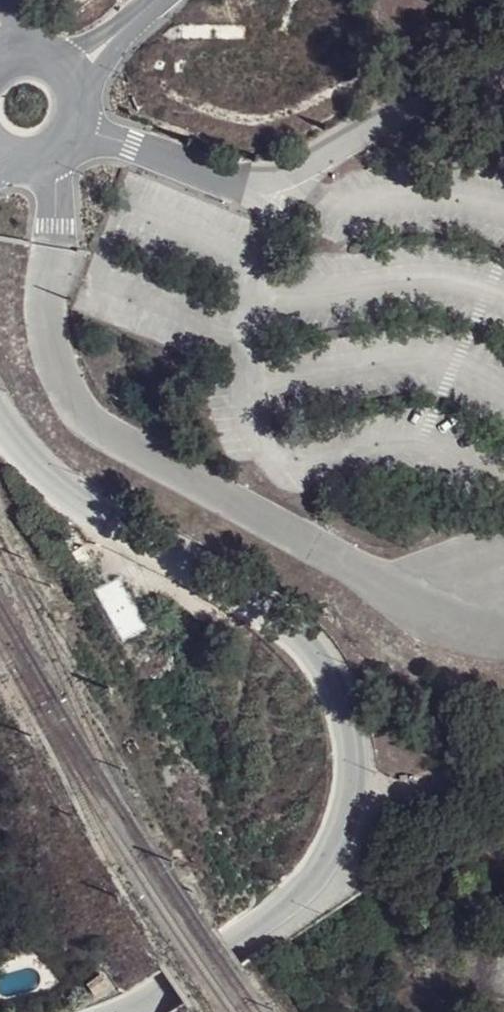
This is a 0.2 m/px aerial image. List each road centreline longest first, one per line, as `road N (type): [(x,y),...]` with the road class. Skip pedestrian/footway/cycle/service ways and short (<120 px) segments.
road 1 (unclassified): [(143,1001),(313,878),(353,804),(357,764),(347,697),(311,642),(68,495),(0,425)]

